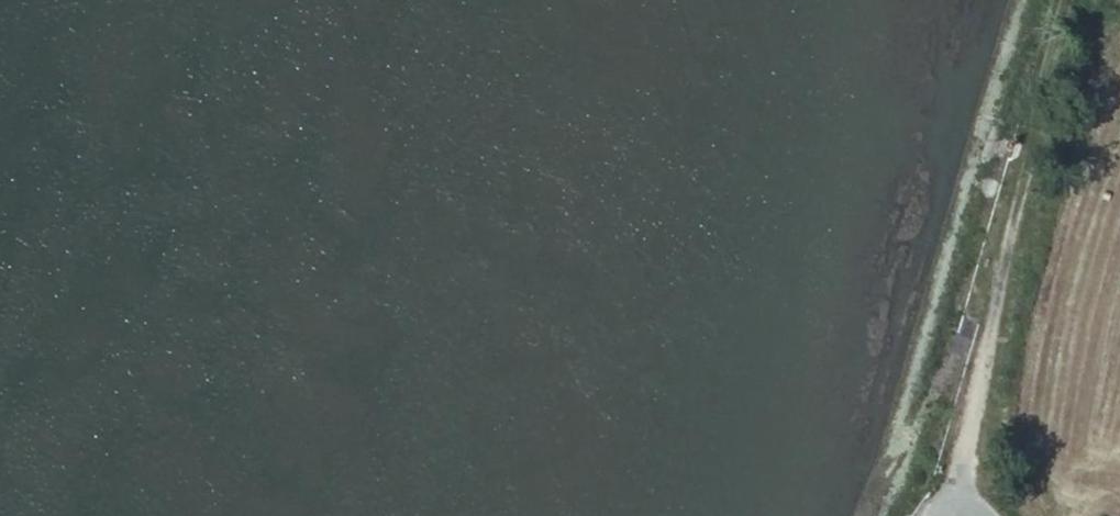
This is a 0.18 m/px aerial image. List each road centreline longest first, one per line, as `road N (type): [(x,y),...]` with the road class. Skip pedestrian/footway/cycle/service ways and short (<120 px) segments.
road 1 (track): [(1080,0),(956,515)]

